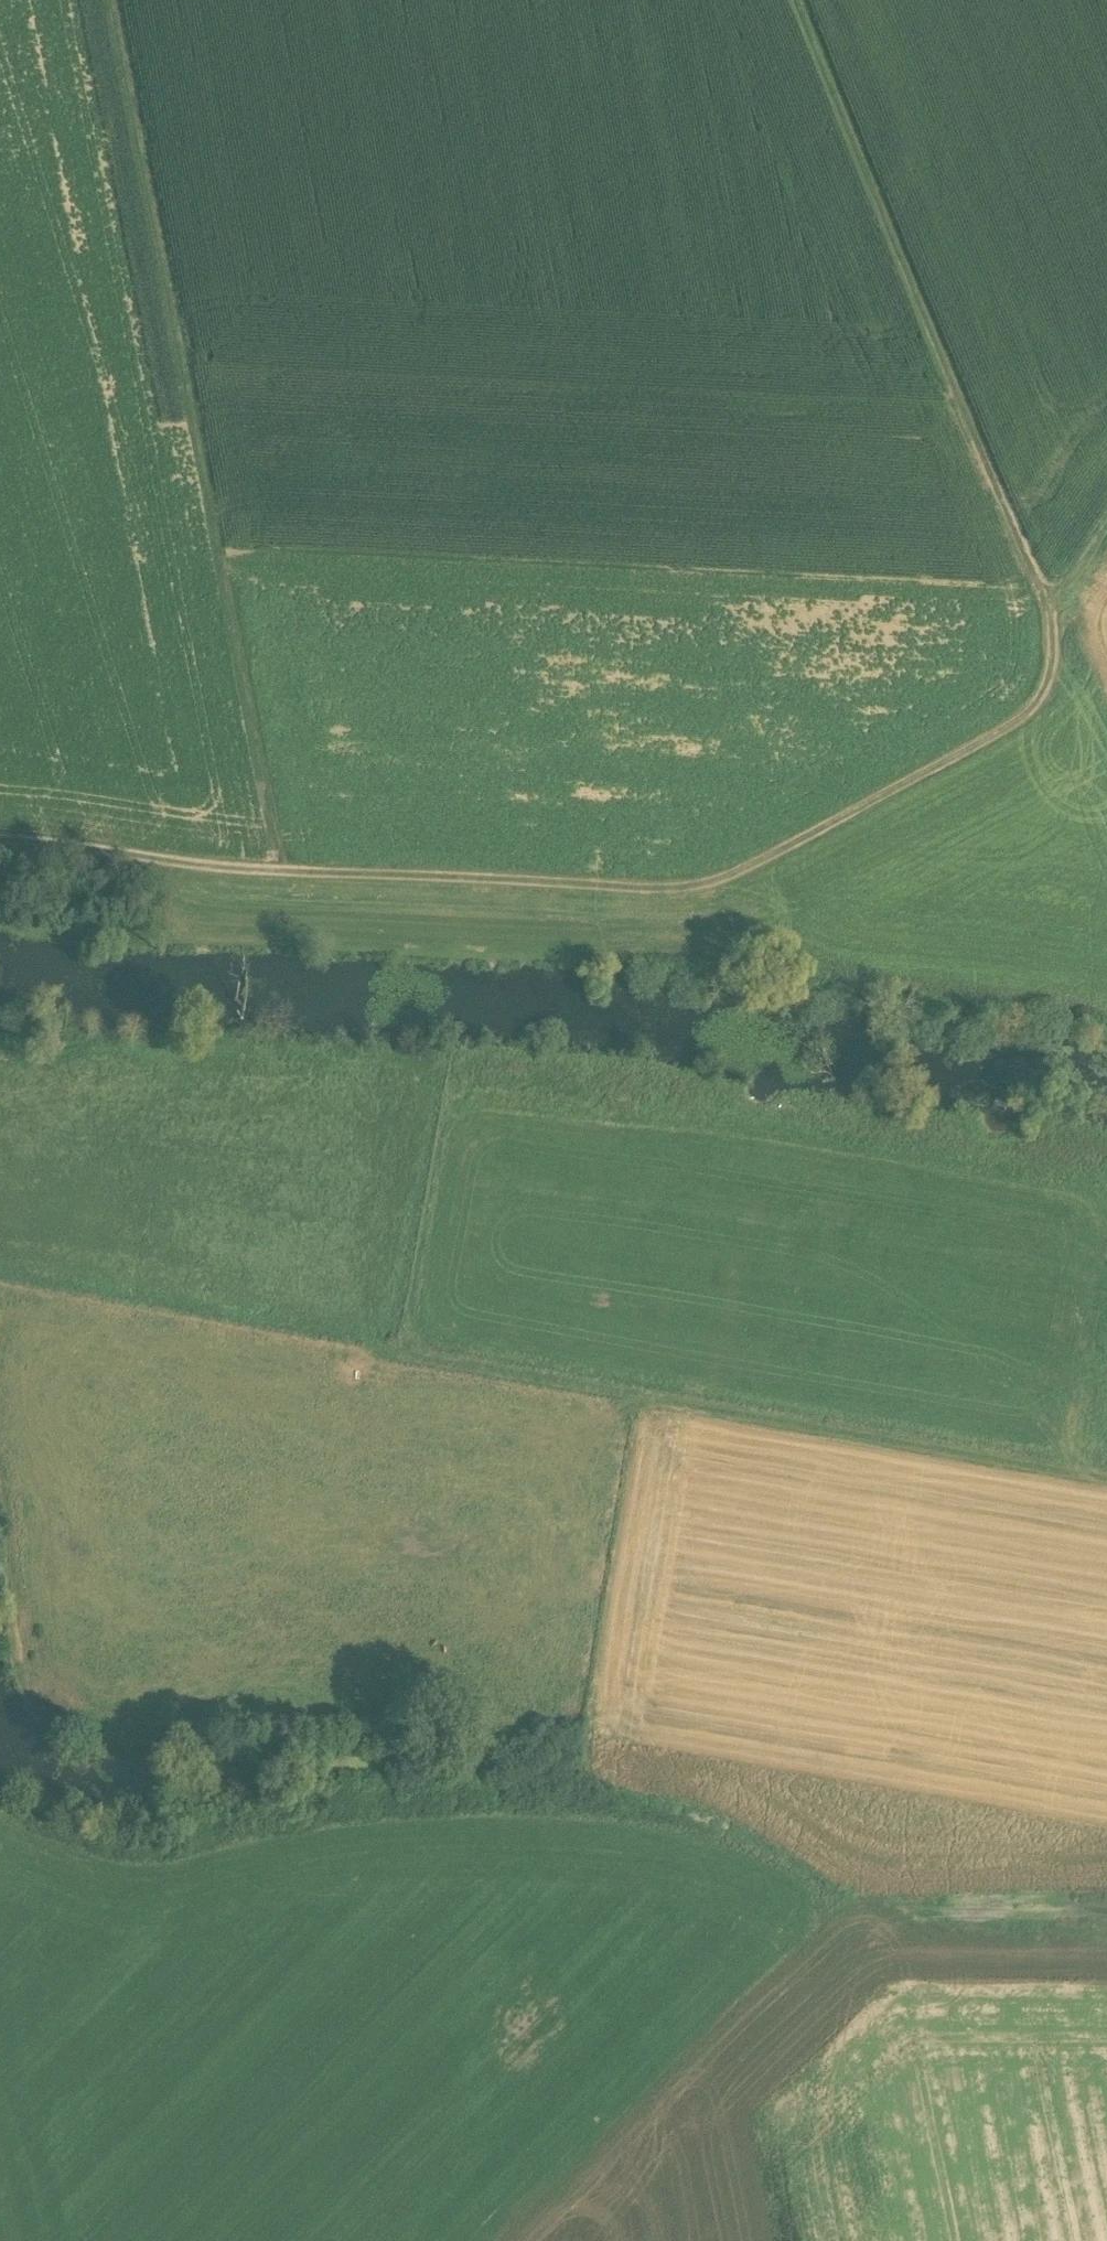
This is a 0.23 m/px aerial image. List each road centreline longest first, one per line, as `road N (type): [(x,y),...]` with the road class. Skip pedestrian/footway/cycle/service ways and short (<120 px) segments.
road 1 (track): [(0,836),(479,872),(711,874),(983,730),(1042,683),(1048,633)]
road 2 (track): [(275,860),(107,0)]
road 3 (track): [(325,1346),(1106,1485)]
road 4 (track): [(790,0),(1048,633)]
road 5 (track): [(1048,633),(1063,581),(1106,520)]

